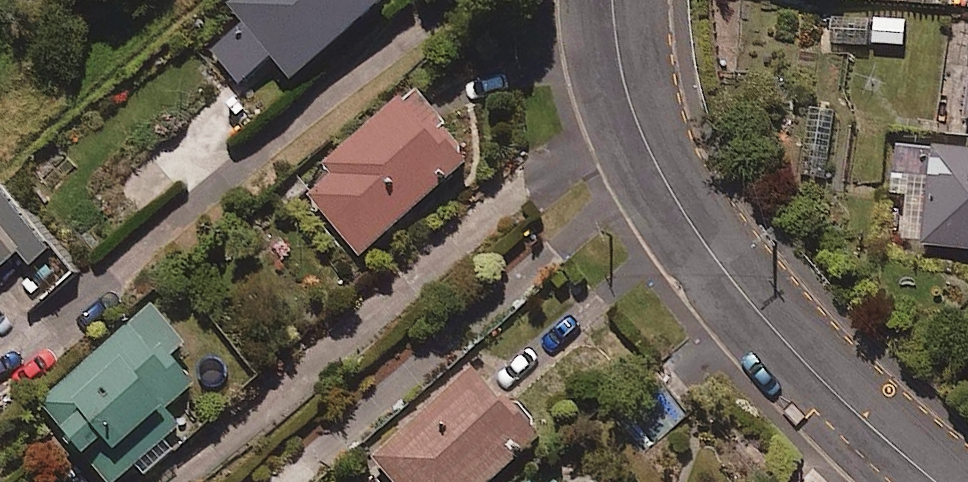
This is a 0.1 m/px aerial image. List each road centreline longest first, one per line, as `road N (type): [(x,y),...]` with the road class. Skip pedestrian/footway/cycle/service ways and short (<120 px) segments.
road 1 (tertiary): [(607,0),(664,196),(836,394),(936,481)]

